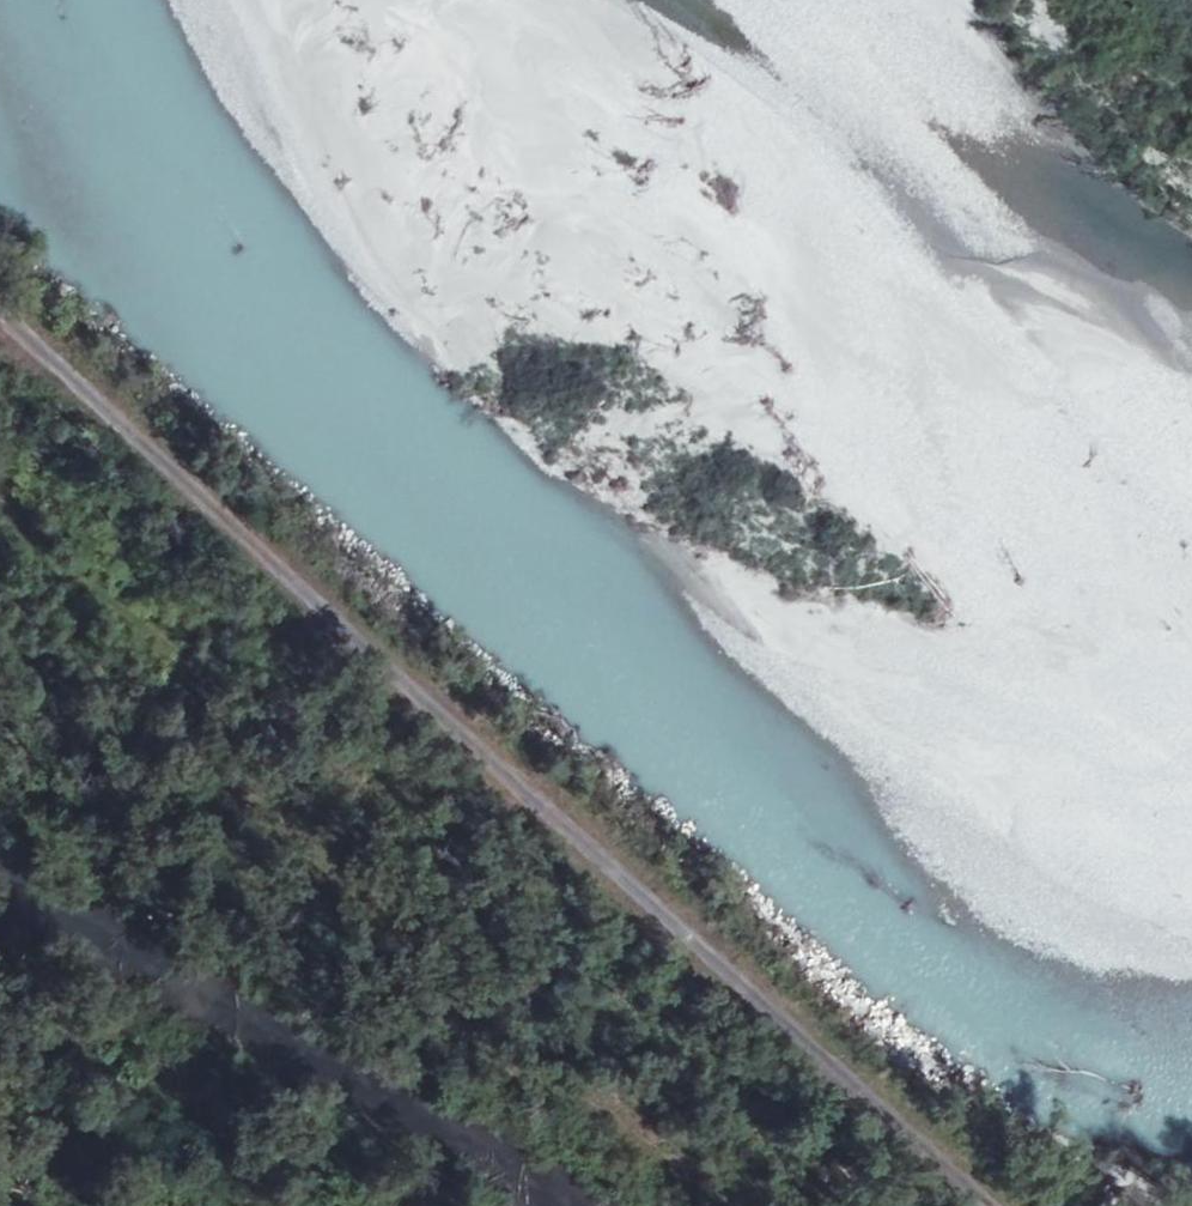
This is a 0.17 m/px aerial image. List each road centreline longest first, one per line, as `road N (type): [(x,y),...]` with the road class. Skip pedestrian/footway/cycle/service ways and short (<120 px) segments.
road 1 (track): [(0,328),(993,1205)]

